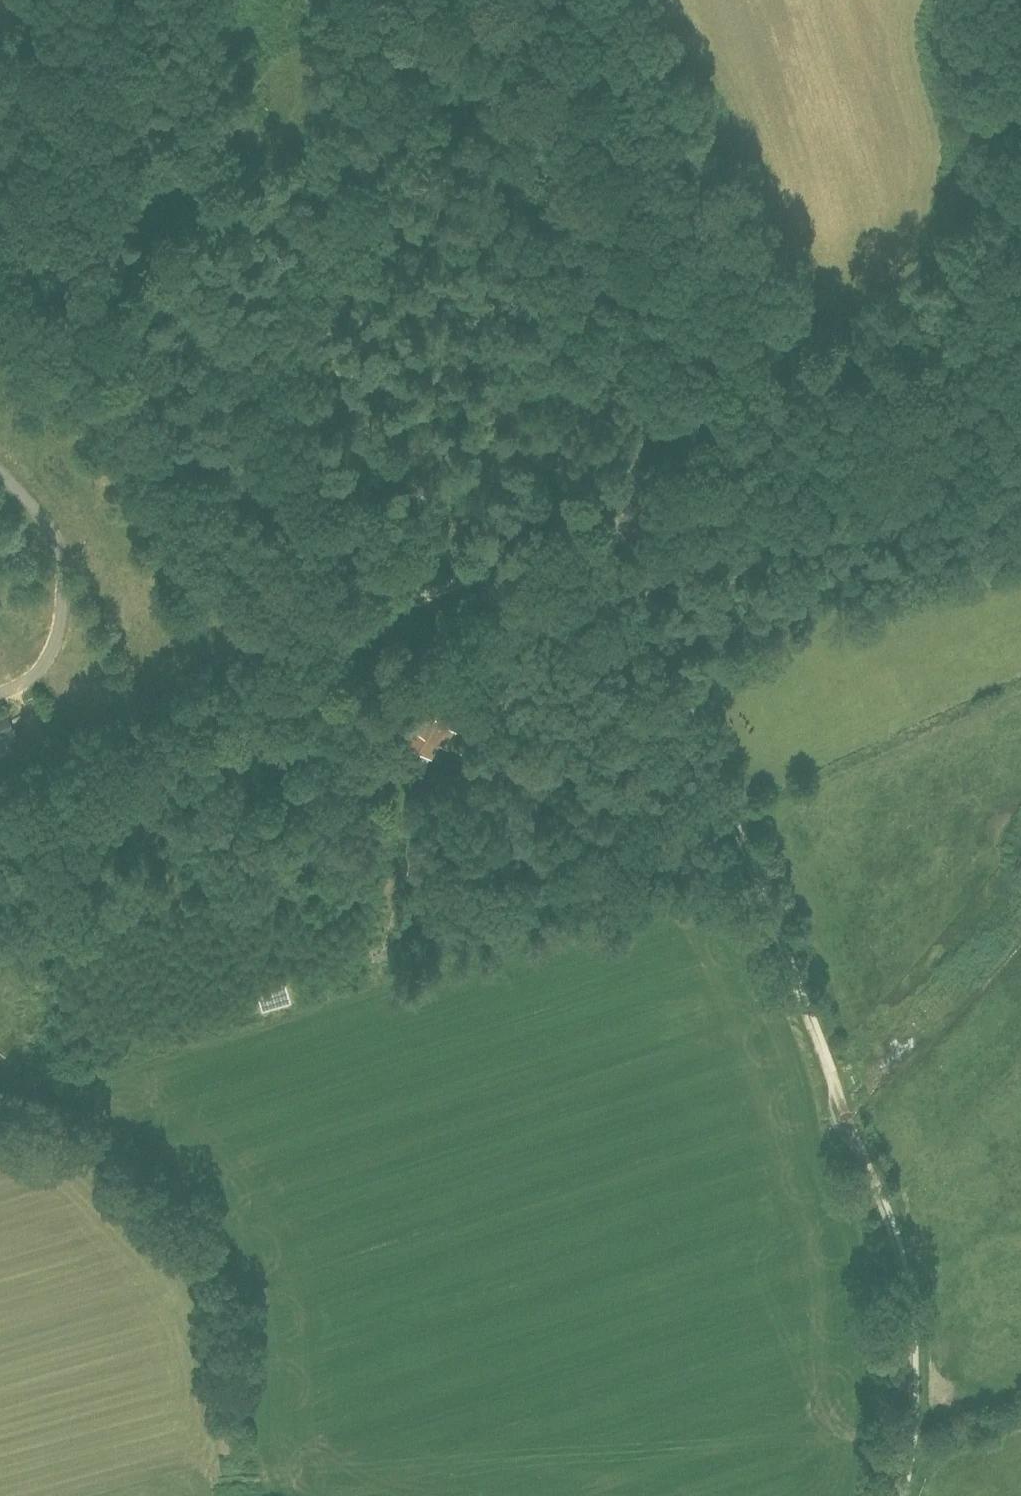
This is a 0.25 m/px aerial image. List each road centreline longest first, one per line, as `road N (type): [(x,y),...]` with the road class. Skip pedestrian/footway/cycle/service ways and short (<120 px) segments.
road 1 (track): [(892,1495),(905,1440),(908,1355),(892,1245),(621,544),(599,529)]
road 2 (track): [(0,256),(163,462),(288,575),(352,617),(392,616),(599,529)]
road 3 (track): [(599,529),(1020,364)]

